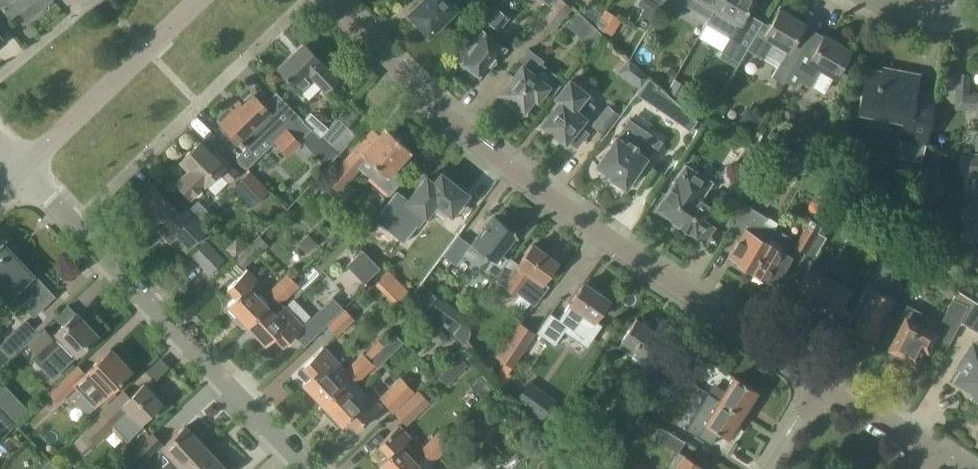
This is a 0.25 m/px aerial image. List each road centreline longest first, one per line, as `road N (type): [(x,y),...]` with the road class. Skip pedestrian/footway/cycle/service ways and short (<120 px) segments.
road 1 (residential): [(818,378),(582,220),(457,124),(335,0)]
road 2 (residential): [(311,468),(23,170)]
road 3 (residential): [(23,170),(199,0)]
road 4 (residential): [(931,448),(818,378)]

